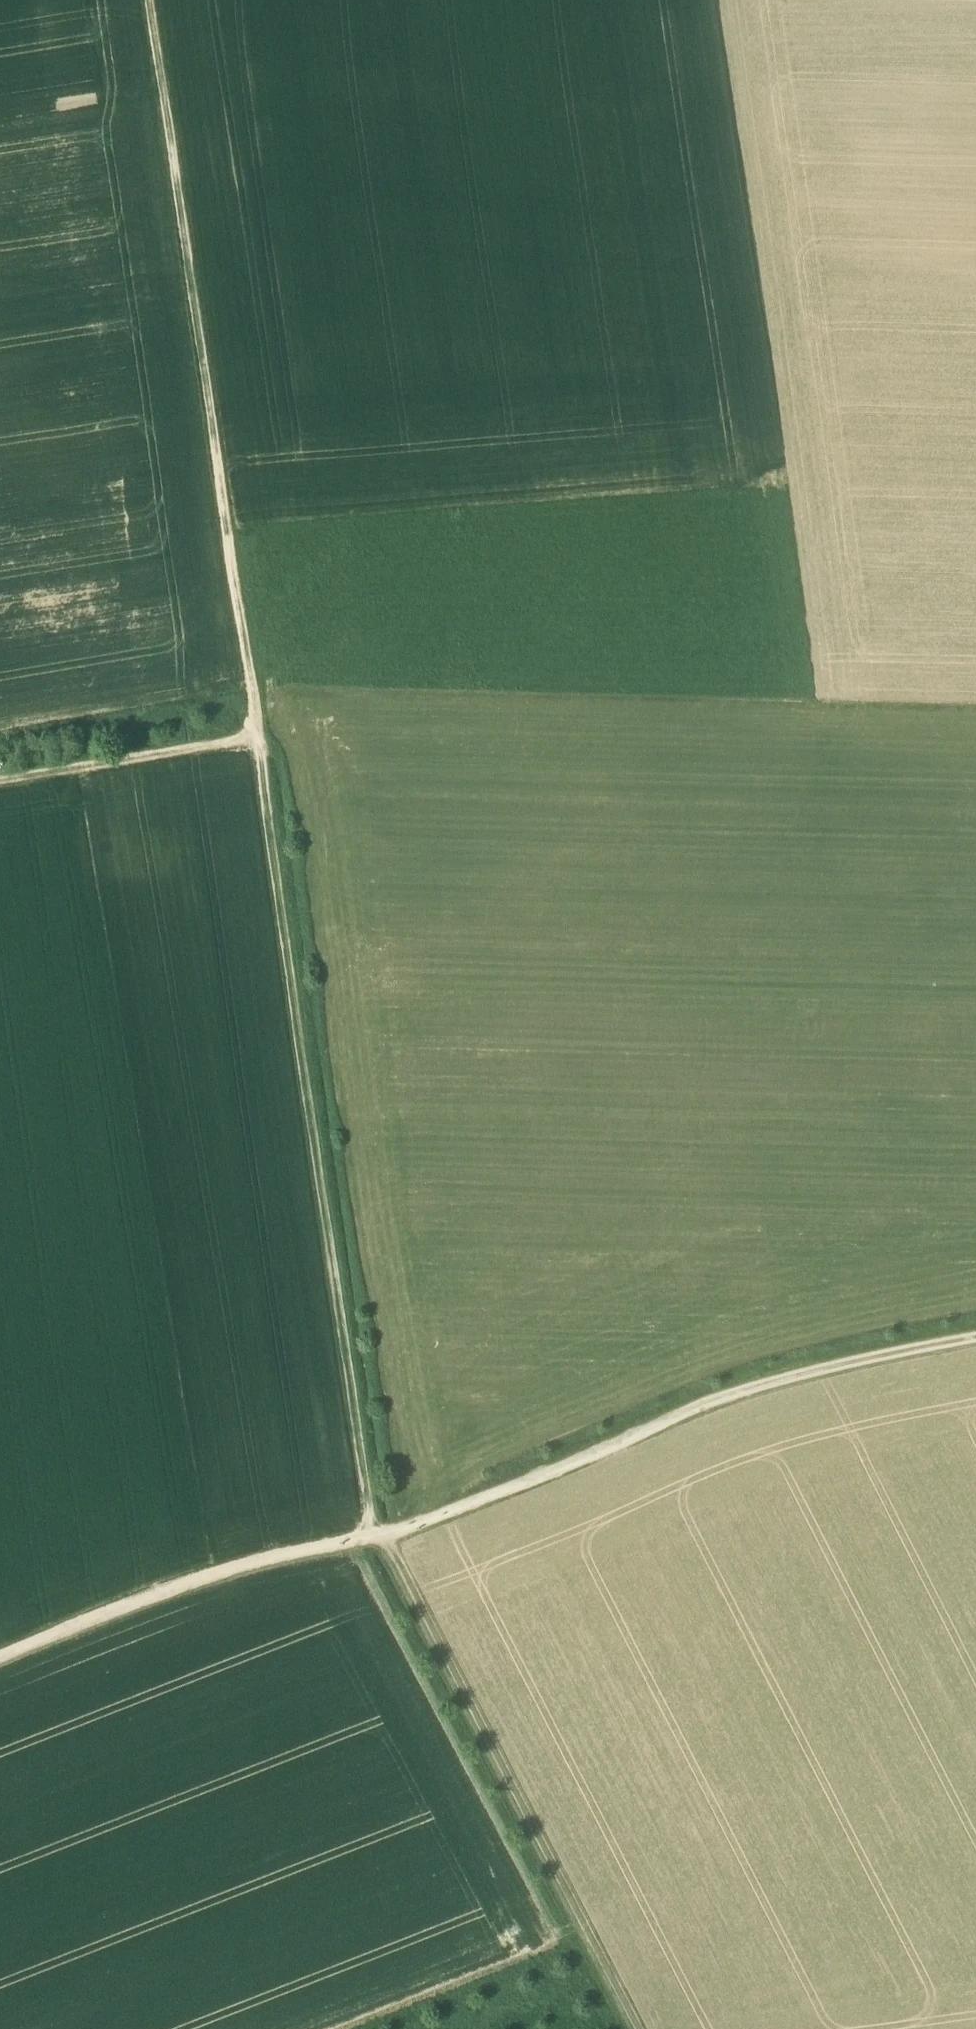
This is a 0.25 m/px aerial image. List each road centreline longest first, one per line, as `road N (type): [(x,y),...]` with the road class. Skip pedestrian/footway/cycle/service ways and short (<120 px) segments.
road 1 (track): [(151,0),(376,1532)]
road 2 (track): [(0,1662),(216,1573),(376,1532),(863,1357),(975,1340)]
road 3 (track): [(0,780),(261,738)]

